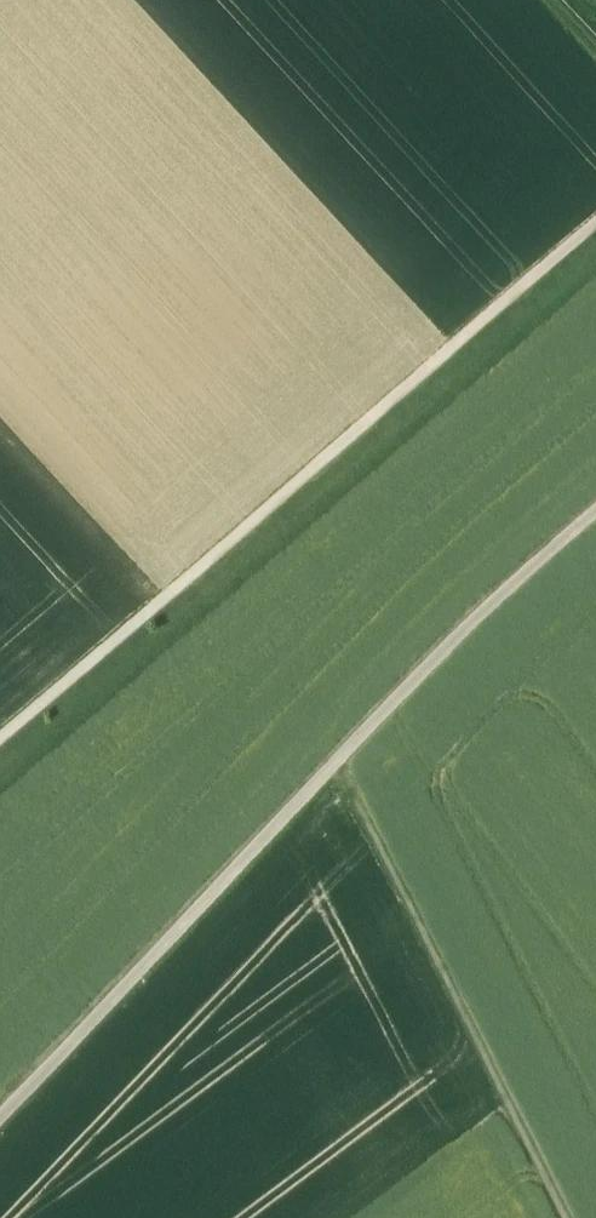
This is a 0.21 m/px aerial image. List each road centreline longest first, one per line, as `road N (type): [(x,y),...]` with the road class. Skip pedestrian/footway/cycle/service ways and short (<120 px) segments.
road 1 (track): [(595,511),(335,761),(0,1118)]
road 2 (track): [(595,226),(0,741)]
road 3 (track): [(335,761),(562,1217)]

